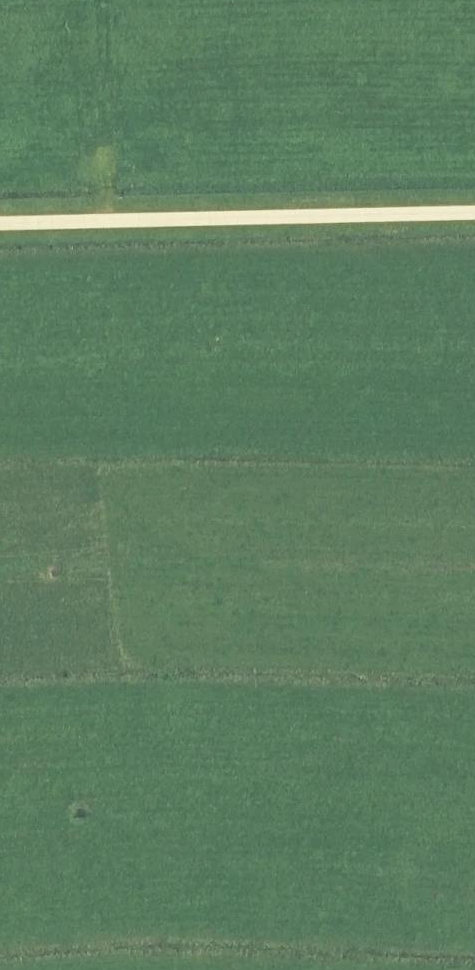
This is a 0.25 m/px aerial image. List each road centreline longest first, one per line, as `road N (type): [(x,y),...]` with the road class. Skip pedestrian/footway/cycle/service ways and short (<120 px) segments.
road 1 (unclassified): [(474,217),(0,226)]

